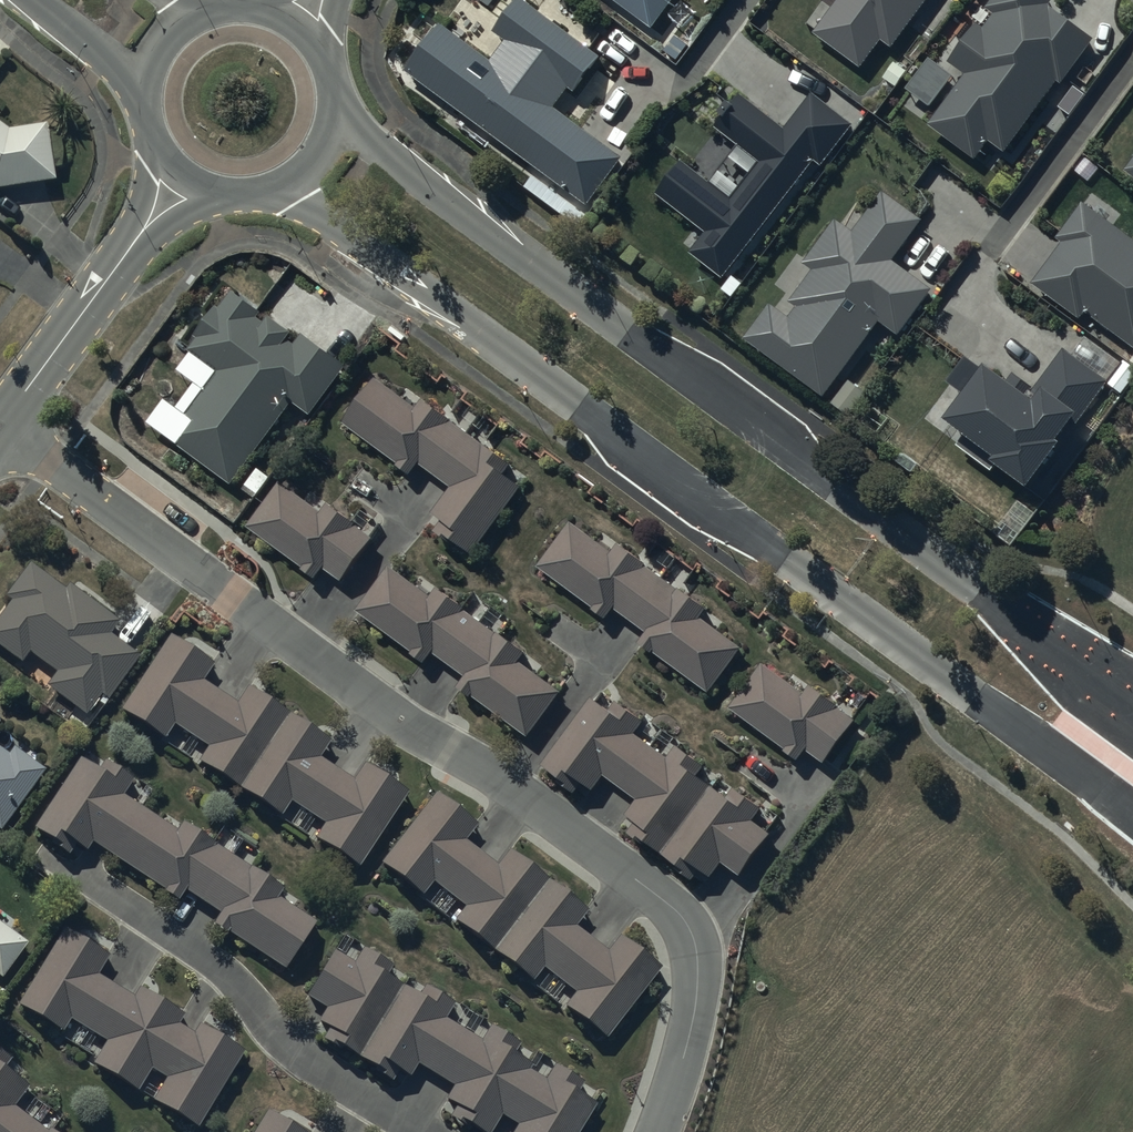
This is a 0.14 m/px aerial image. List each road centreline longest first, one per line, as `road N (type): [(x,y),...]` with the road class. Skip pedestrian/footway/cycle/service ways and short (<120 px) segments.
road 1 (tertiary): [(1132,814),(361,242),(264,187)]
road 2 (residential): [(0,426),(390,711),(491,771),(660,894),(683,920),(696,974),(682,1056),(657,1131)]
road 3 (tertiary): [(330,105),(400,167),(993,600),(1132,719)]
road 4 (residential): [(95,886),(218,965),(311,1064),(422,1131)]
road 5 (residential): [(0,426),(181,169)]
road 6 (tertiary): [(149,100),(34,0)]

